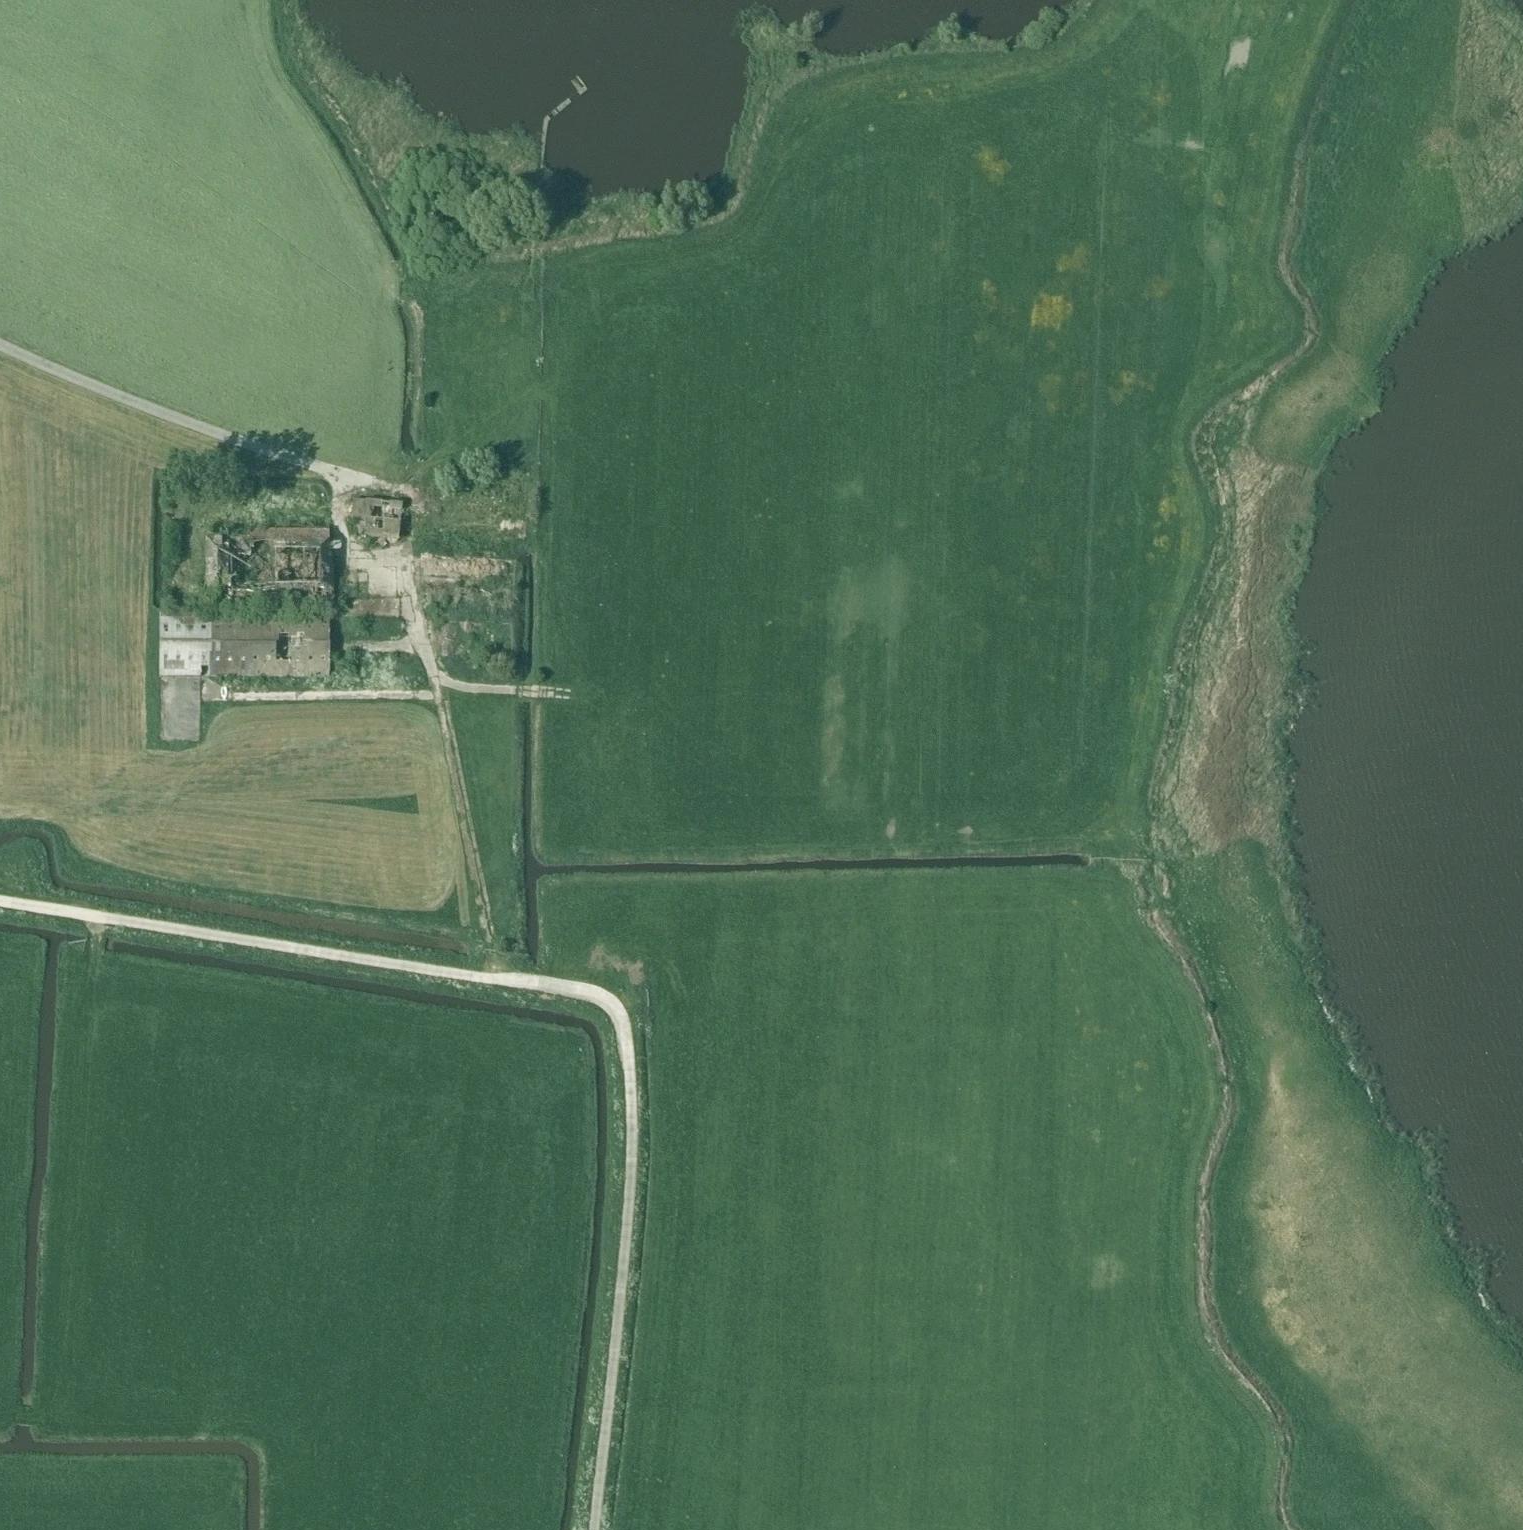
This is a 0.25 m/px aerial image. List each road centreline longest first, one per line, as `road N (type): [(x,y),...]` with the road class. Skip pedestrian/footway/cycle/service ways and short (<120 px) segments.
road 1 (unclassified): [(532,985),(0,902)]

